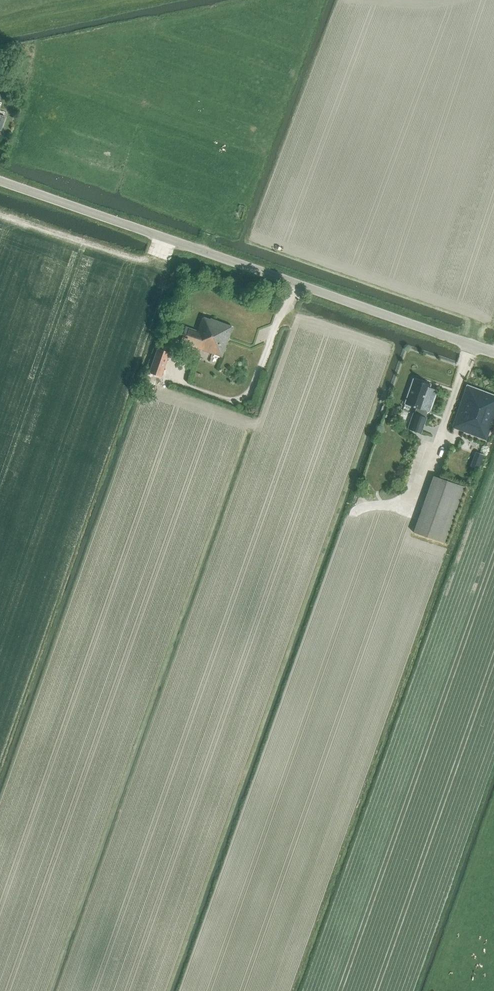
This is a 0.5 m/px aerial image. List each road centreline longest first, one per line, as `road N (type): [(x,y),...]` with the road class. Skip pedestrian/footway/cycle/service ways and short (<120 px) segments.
road 1 (unclassified): [(493,355),(0,182)]

